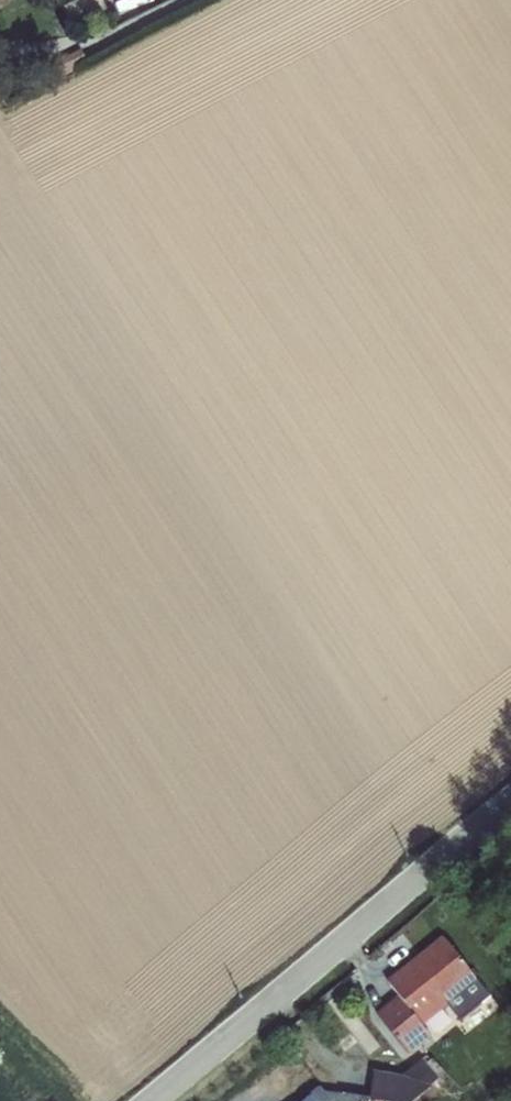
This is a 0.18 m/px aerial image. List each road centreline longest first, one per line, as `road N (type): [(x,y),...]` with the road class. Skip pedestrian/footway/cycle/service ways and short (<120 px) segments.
road 1 (tertiary): [(150,1100),(510,801)]

